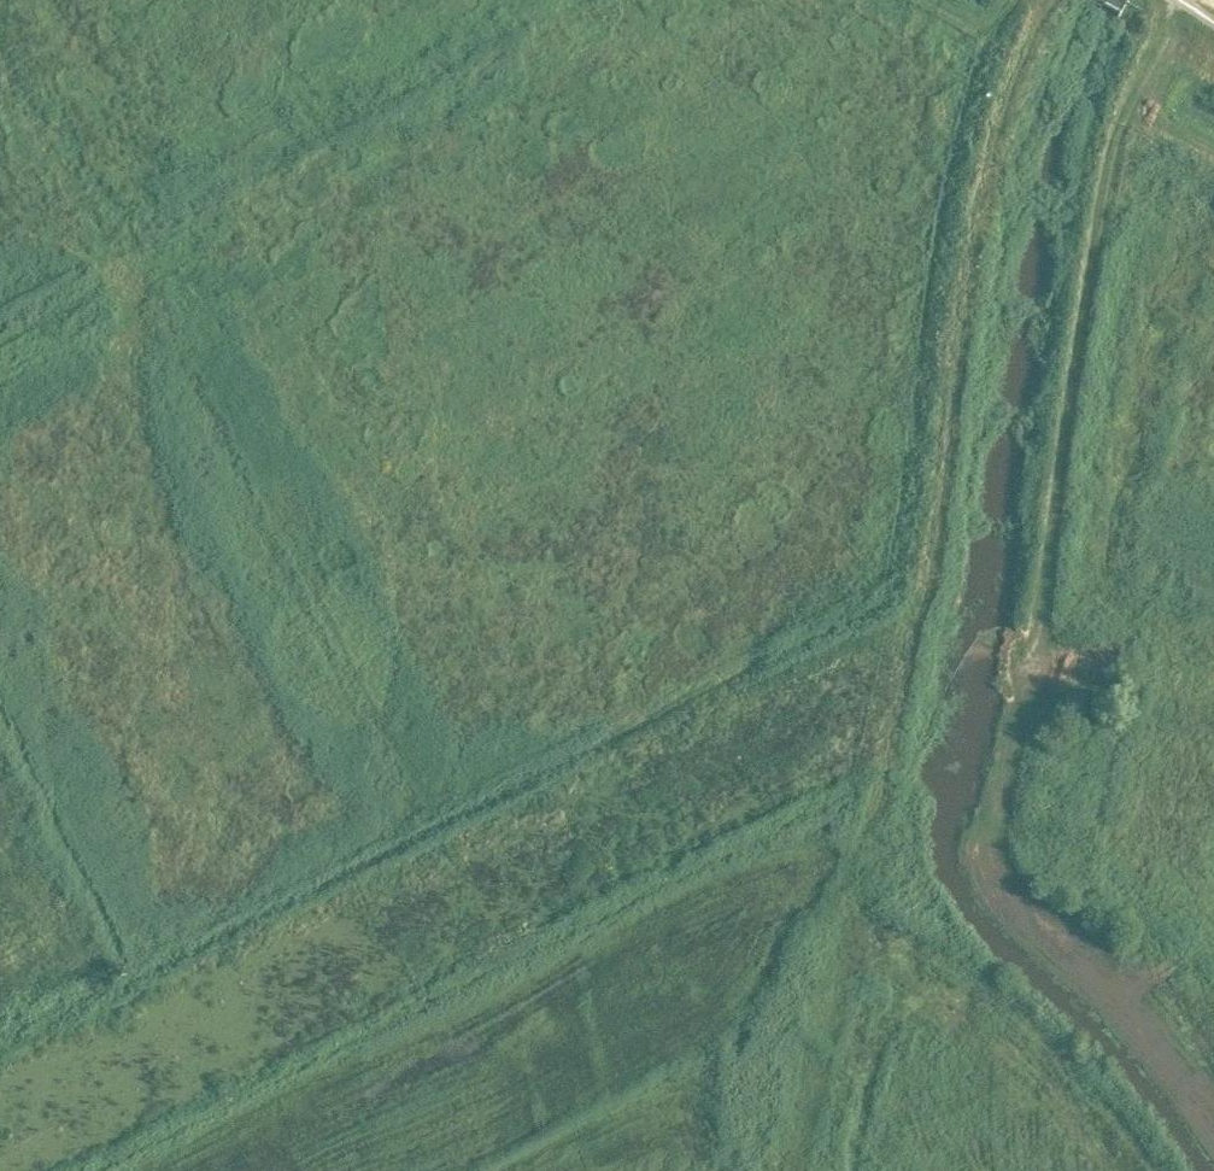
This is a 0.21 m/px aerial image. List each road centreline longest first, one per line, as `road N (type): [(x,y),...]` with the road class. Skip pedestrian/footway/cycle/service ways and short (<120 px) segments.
road 1 (track): [(1160,0),(1117,135)]

